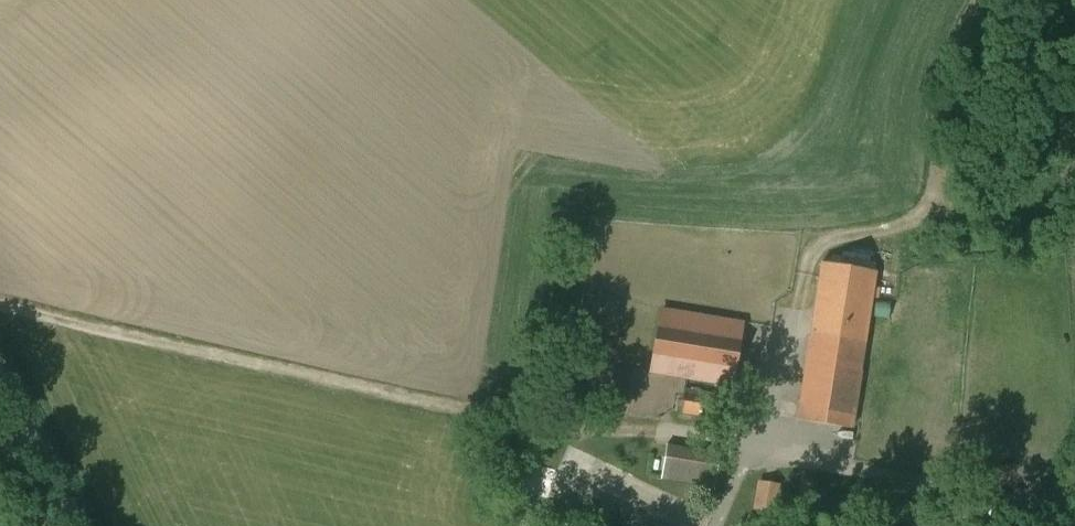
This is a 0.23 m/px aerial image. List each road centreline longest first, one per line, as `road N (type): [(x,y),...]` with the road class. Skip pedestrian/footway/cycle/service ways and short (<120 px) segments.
road 1 (track): [(0,309),(553,425),(753,443)]
road 2 (track): [(0,382),(73,525)]

